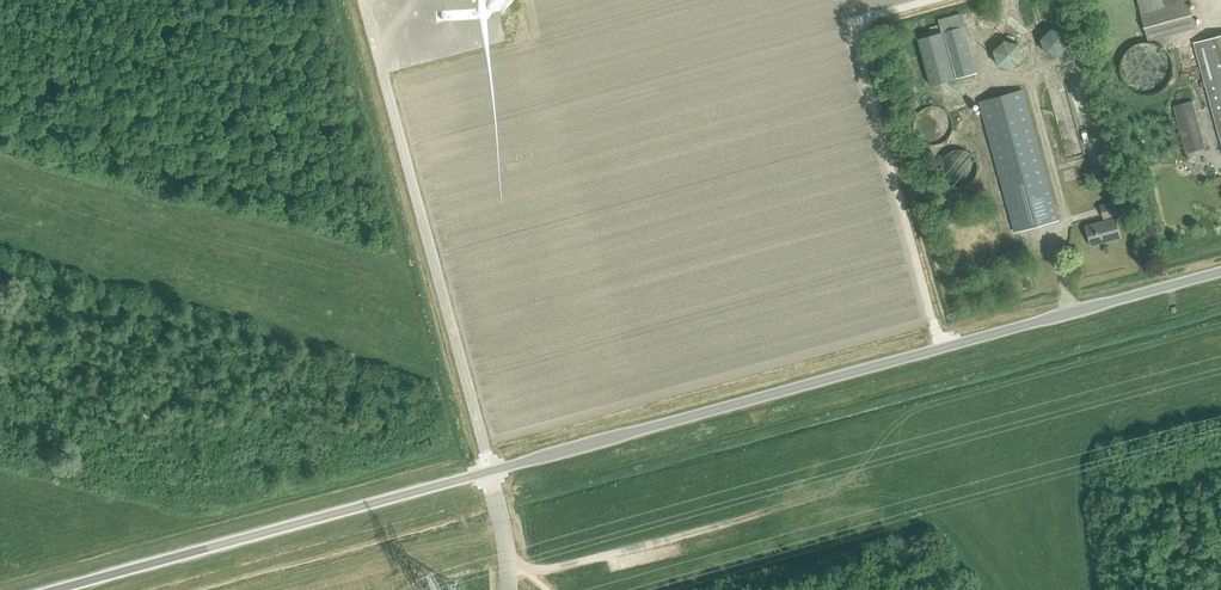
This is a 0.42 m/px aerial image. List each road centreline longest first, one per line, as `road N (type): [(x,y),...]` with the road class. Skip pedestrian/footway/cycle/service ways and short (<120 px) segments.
road 1 (unclassified): [(1220,273),(65,589)]
road 2 (track): [(463,469),(334,0)]

